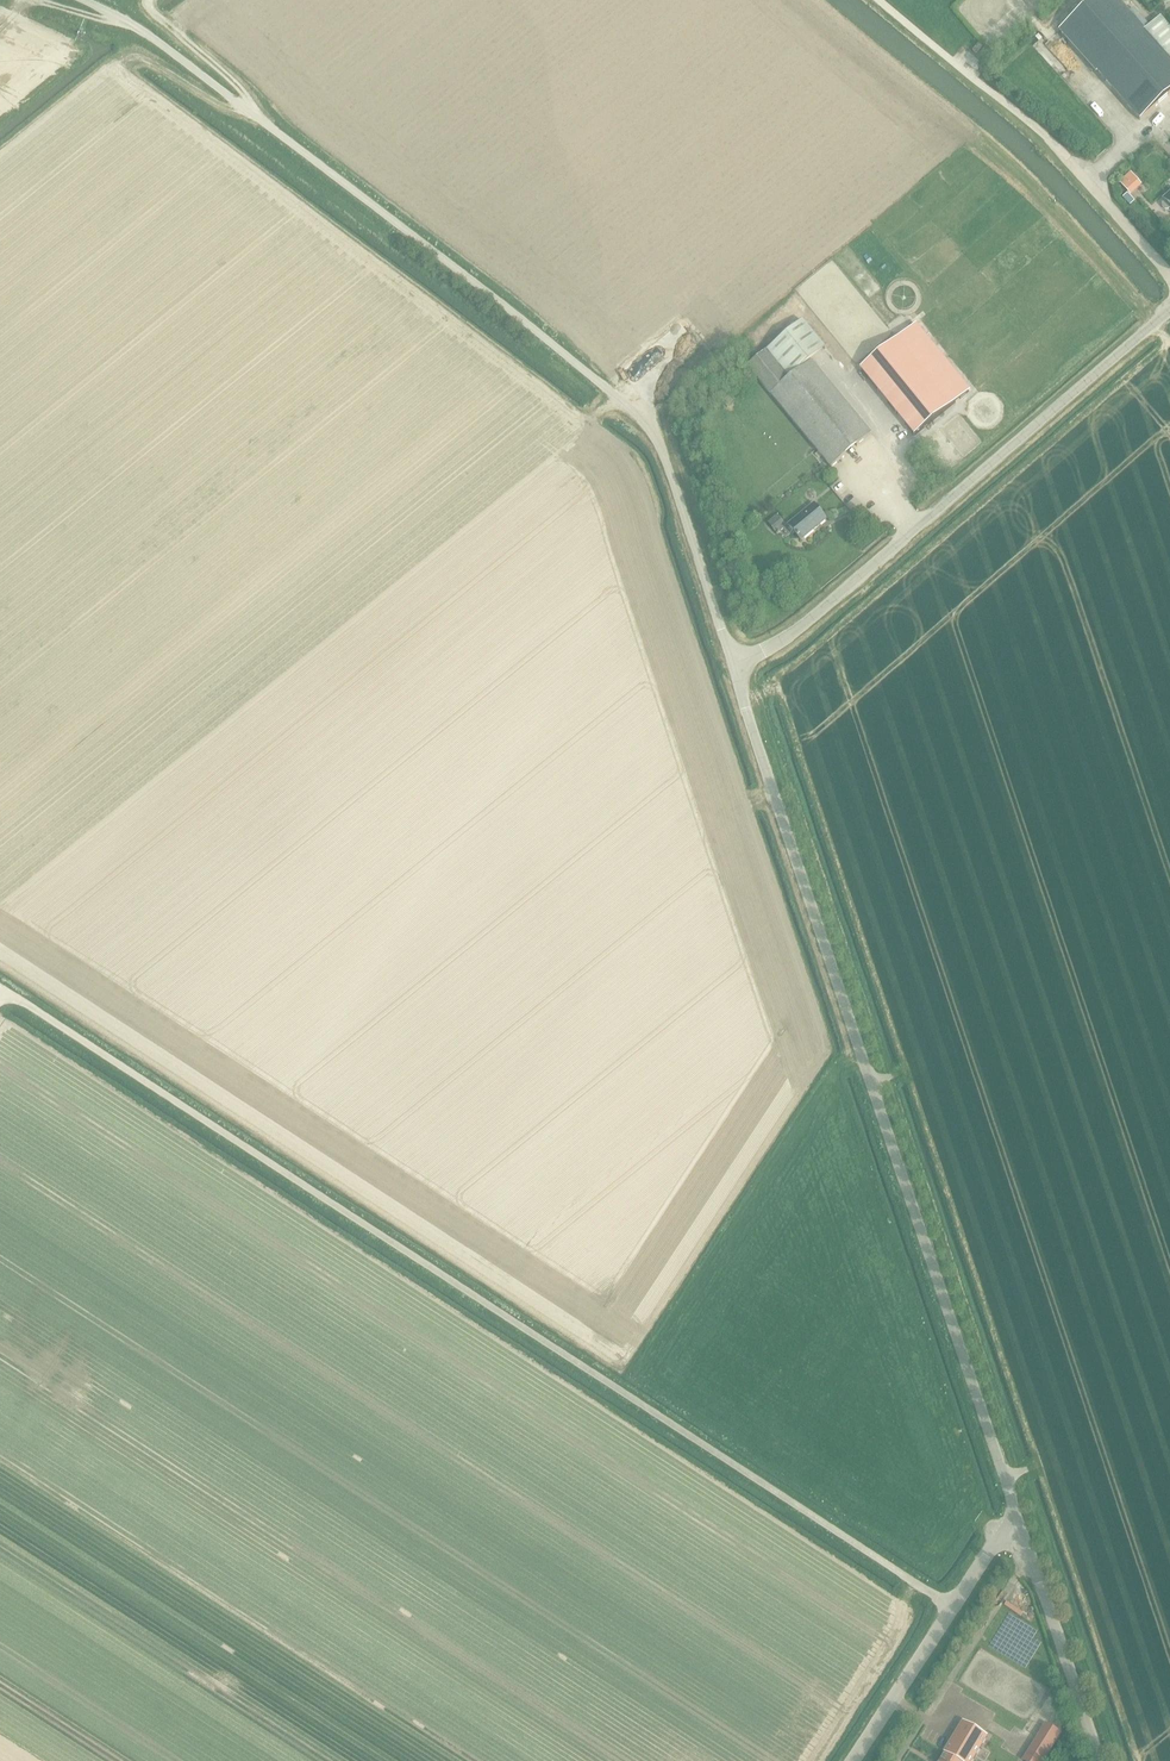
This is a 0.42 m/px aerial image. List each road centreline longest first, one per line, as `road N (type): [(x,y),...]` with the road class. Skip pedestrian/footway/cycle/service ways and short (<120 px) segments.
road 1 (track): [(0,989),(955,1609)]
road 2 (unclassified): [(735,665),(645,420),(529,317),(124,17),(87,0)]
road 3 (unclassified): [(1018,1516),(735,665)]
road 4 (unclassified): [(735,665),(791,634),(1169,307)]
road 5 (unclassified): [(853,1760),(1018,1516)]
road 6 (track): [(1089,182),(880,0)]
road 7 (unclassified): [(1100,1760),(1018,1516)]

